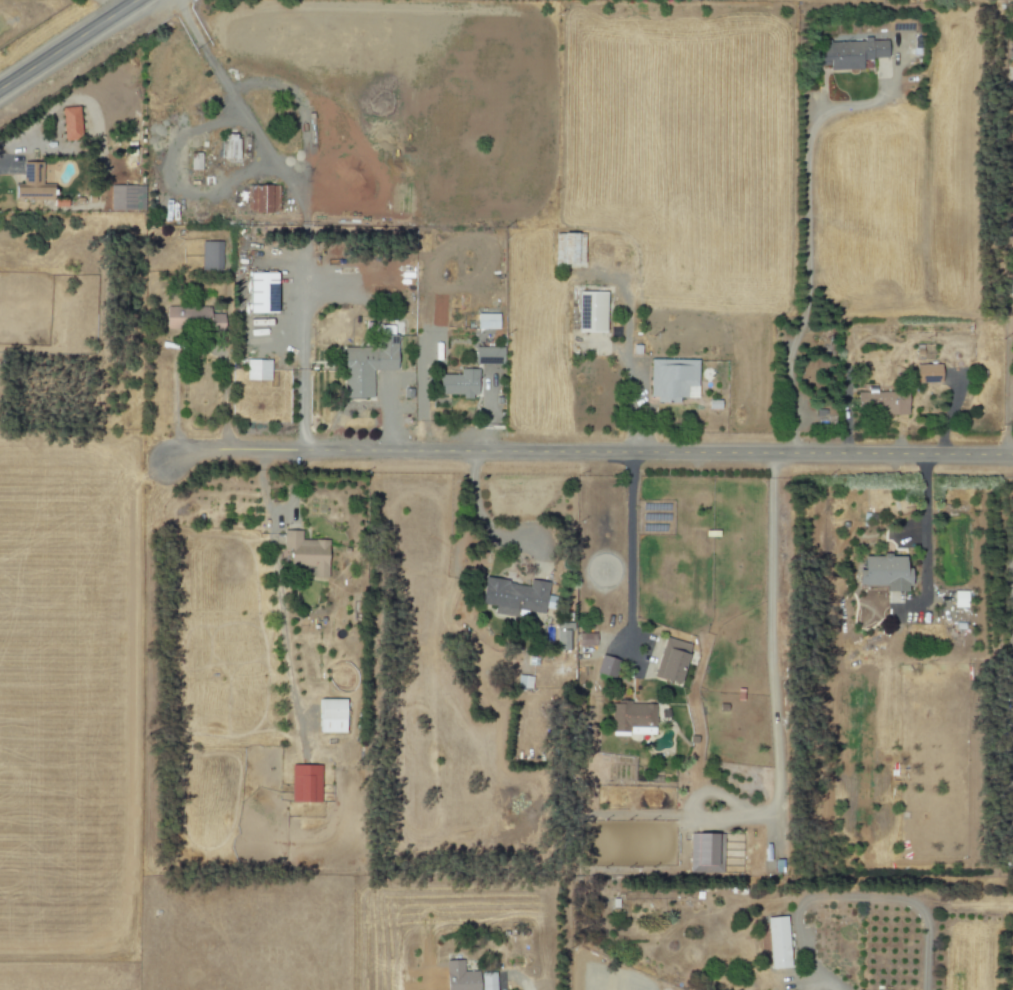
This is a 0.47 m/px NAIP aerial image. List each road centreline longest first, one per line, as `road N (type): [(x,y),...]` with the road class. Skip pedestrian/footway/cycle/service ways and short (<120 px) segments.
road 1 (residential): [(162,457),(182,449),(300,448),(1012,454)]
road 2 (primary): [(0,89),(137,0)]

